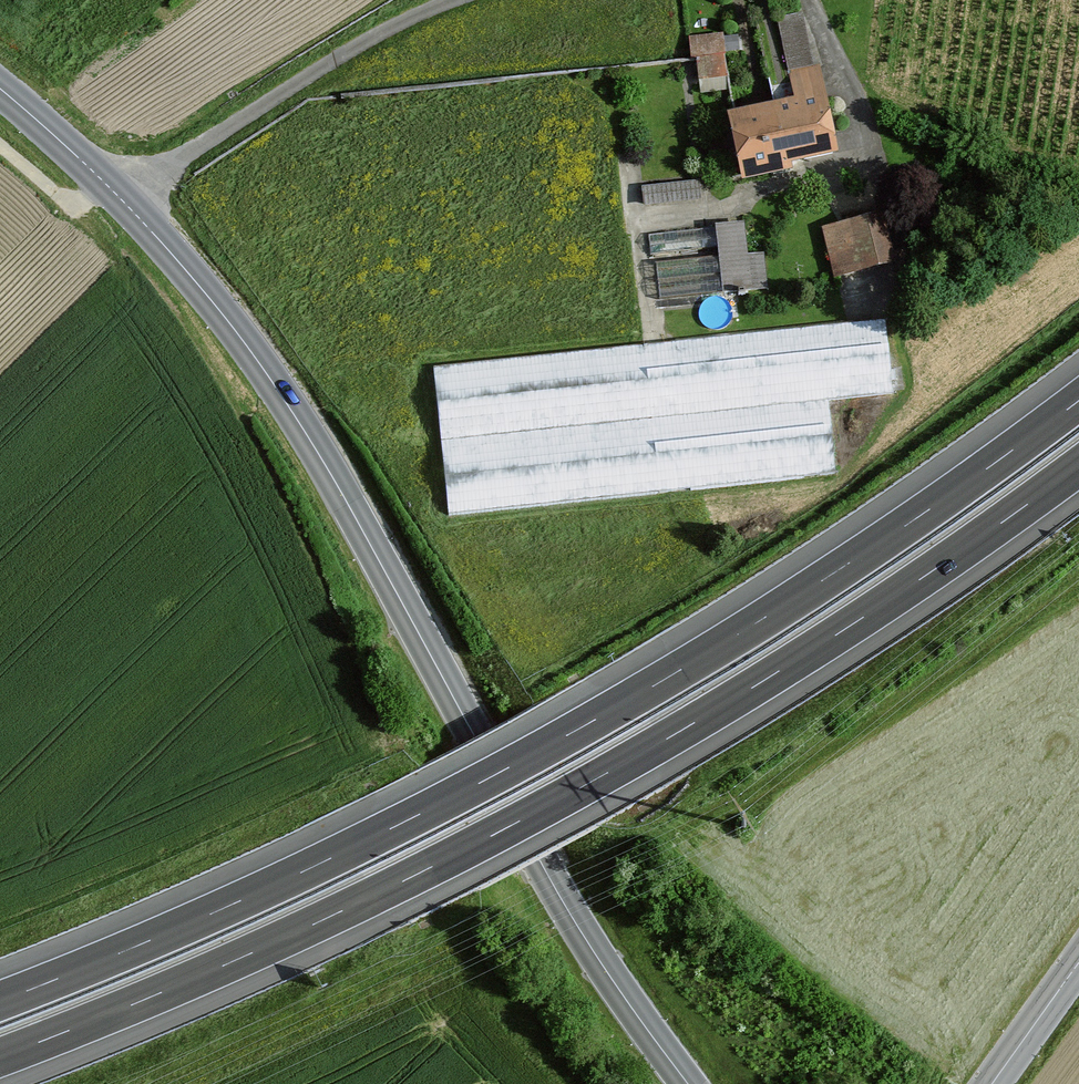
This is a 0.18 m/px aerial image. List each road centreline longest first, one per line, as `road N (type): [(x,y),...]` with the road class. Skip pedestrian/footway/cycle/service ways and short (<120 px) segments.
road 1 (motorway): [(1078,401),(832,574),(558,741),(310,868),(0,1001)]
road 2 (motorway): [(0,1057),(332,916),(583,787),(861,619),(1078,466)]
road 3 (primary): [(688,1083),(575,921),(276,388),(151,231),(0,89)]
road 4 (primary): [(1078,963),(992,1083)]
road 5 (track): [(103,182),(86,199),(66,200),(0,146)]

